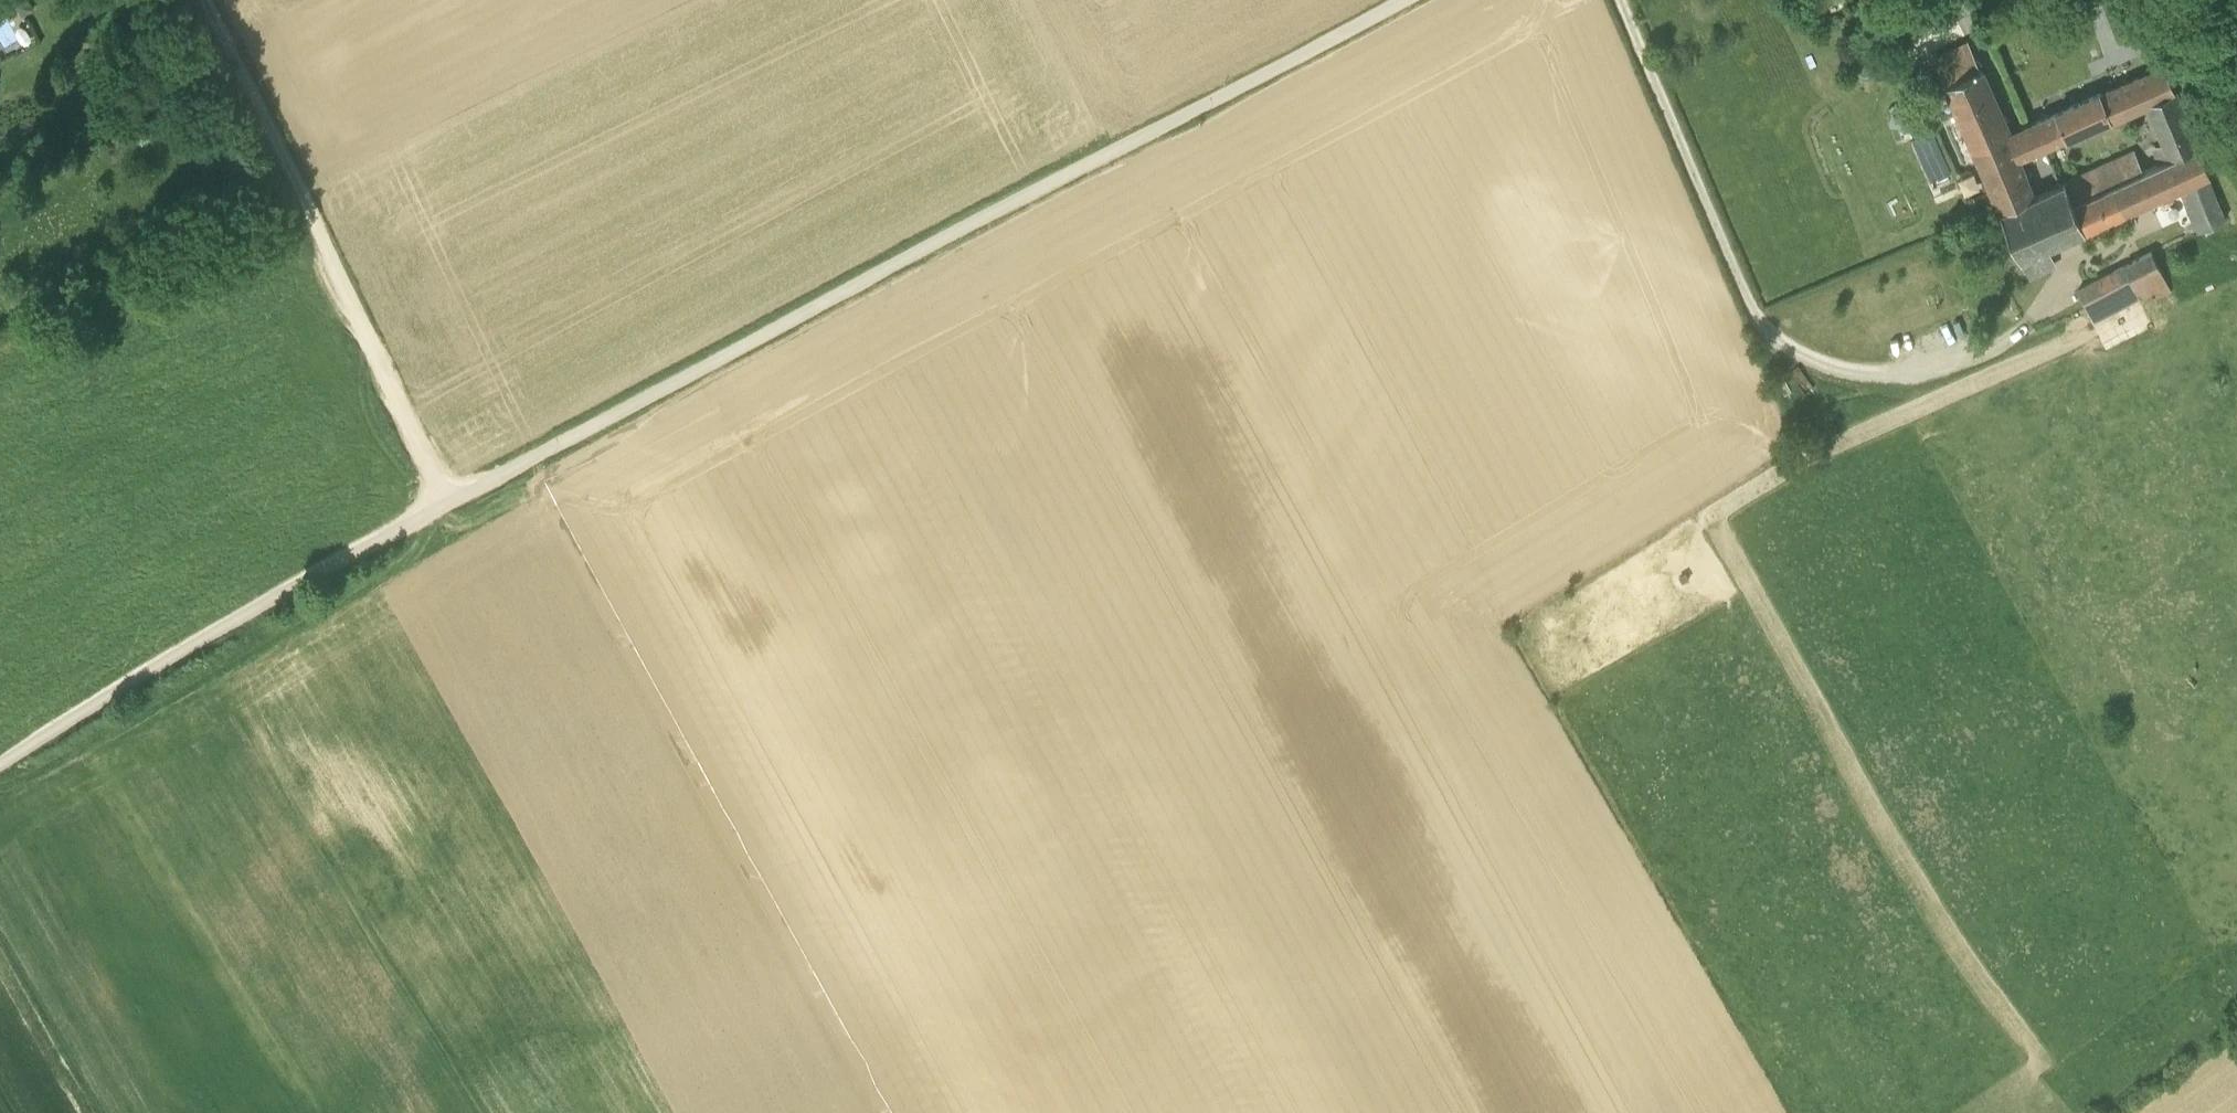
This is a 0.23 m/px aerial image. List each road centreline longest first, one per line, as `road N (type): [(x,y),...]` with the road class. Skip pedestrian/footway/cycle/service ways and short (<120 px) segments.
road 1 (unclassified): [(0,763),(329,567),(1402,0)]
road 2 (track): [(1621,0),(1724,250),(1766,320),(1840,366),(1951,366),(2015,340),(2062,269),(2100,250)]
road 3 (track): [(201,0),(447,504)]

